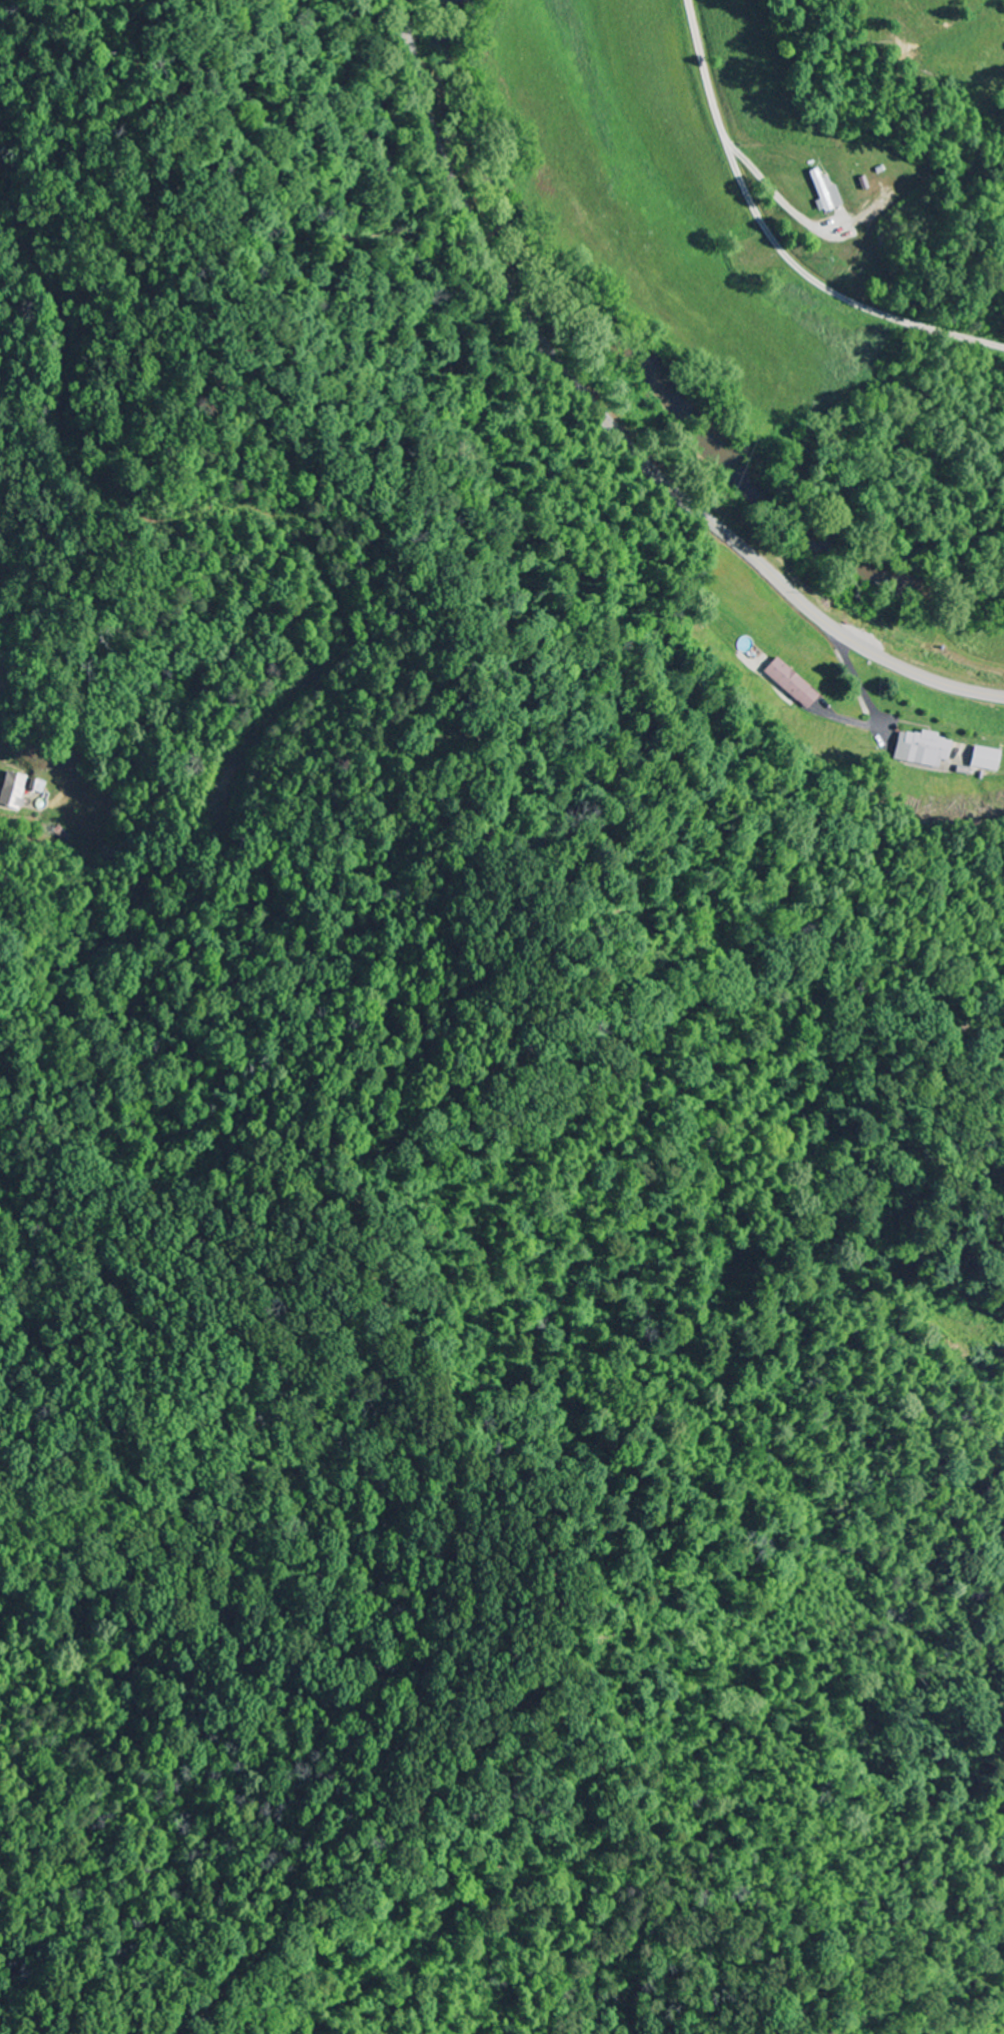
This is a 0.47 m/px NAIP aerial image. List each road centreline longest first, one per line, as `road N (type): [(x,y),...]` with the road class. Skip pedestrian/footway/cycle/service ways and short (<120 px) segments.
road 1 (secondary): [(405,0),(495,253),(547,336),(619,424),(687,496),(830,620),(931,675),(1003,694)]
road 2 (residential): [(1003,347),(853,300),(786,252),(750,195),(719,114),(692,0)]

